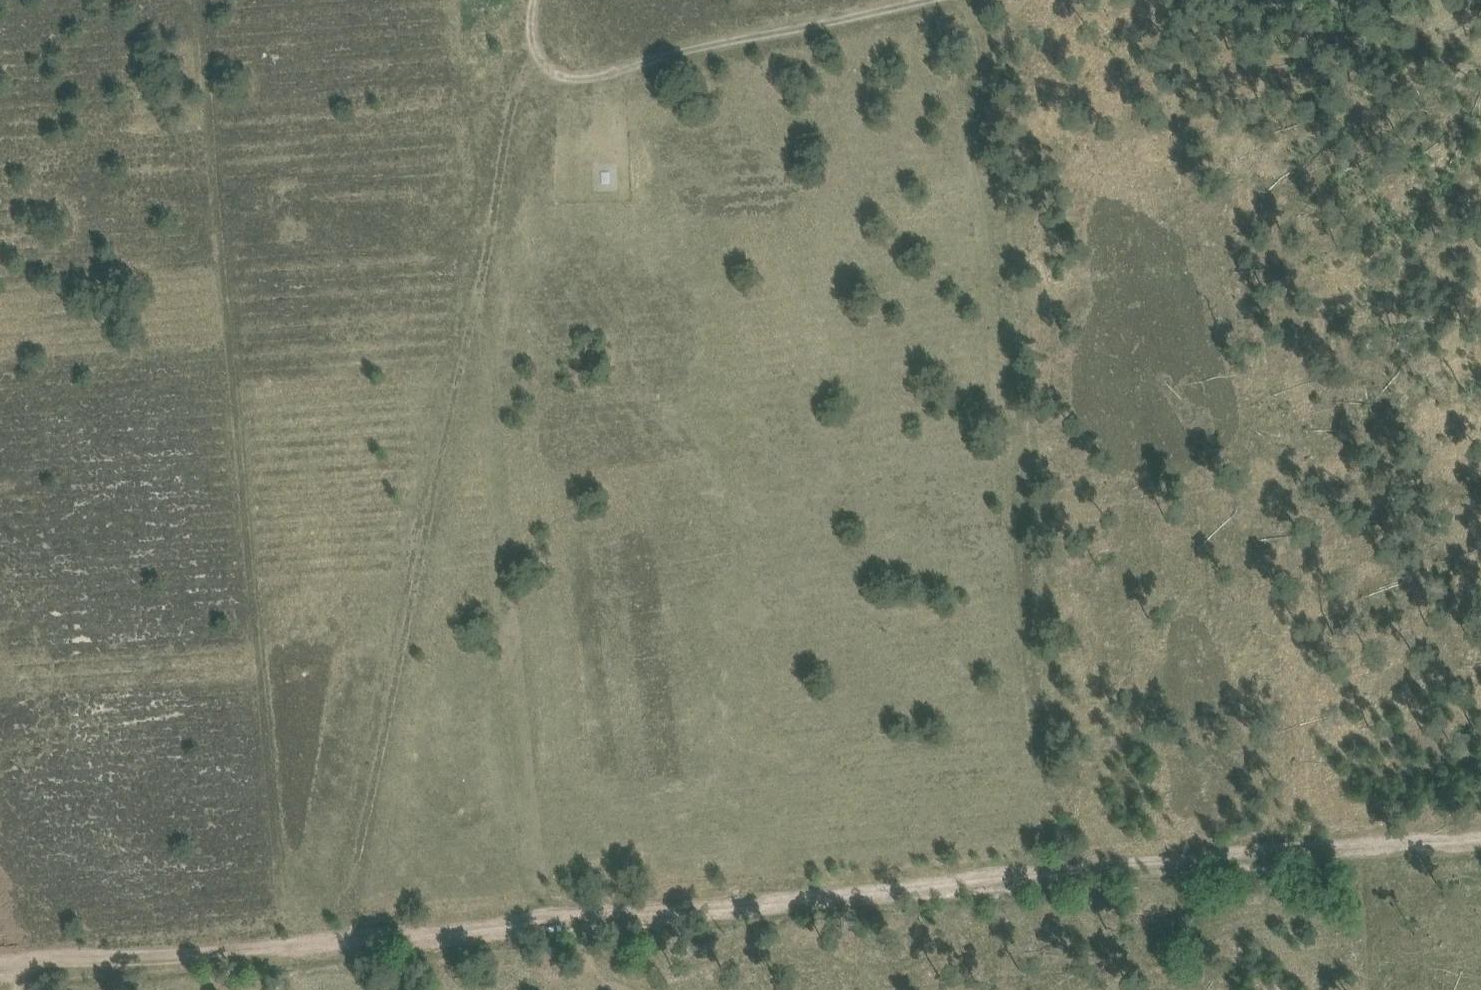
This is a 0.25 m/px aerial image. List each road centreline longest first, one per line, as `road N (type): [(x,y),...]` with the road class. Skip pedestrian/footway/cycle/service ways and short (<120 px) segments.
road 1 (track): [(1480,835),(0,973)]

